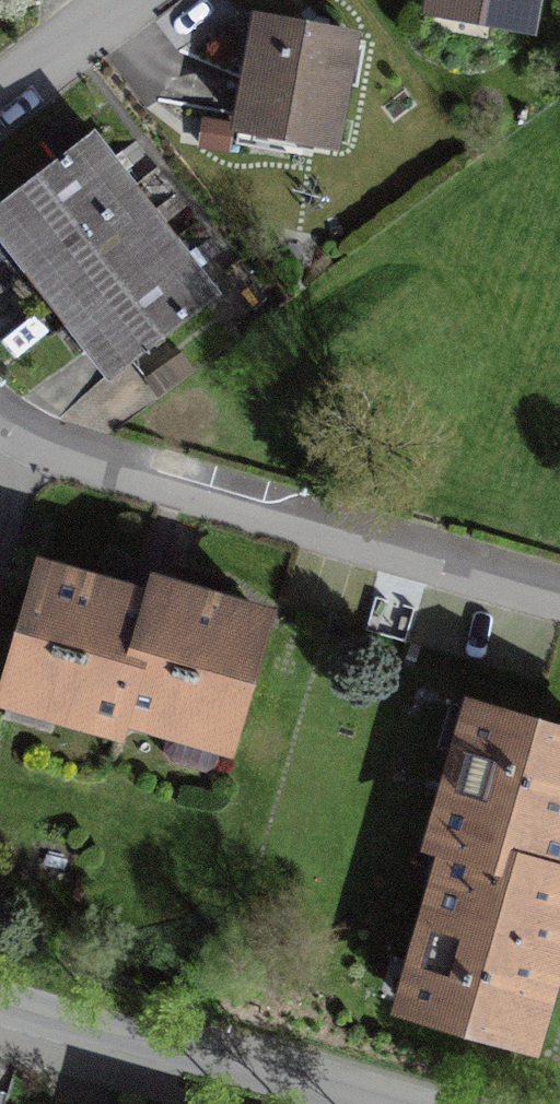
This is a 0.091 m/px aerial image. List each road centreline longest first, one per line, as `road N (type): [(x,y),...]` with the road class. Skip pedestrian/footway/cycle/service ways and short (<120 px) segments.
road 1 (residential): [(559,597),(244,507),(32,436),(0,414)]
road 2 (residential): [(0,997),(368,1103)]
road 3 (residential): [(0,108),(147,0)]

